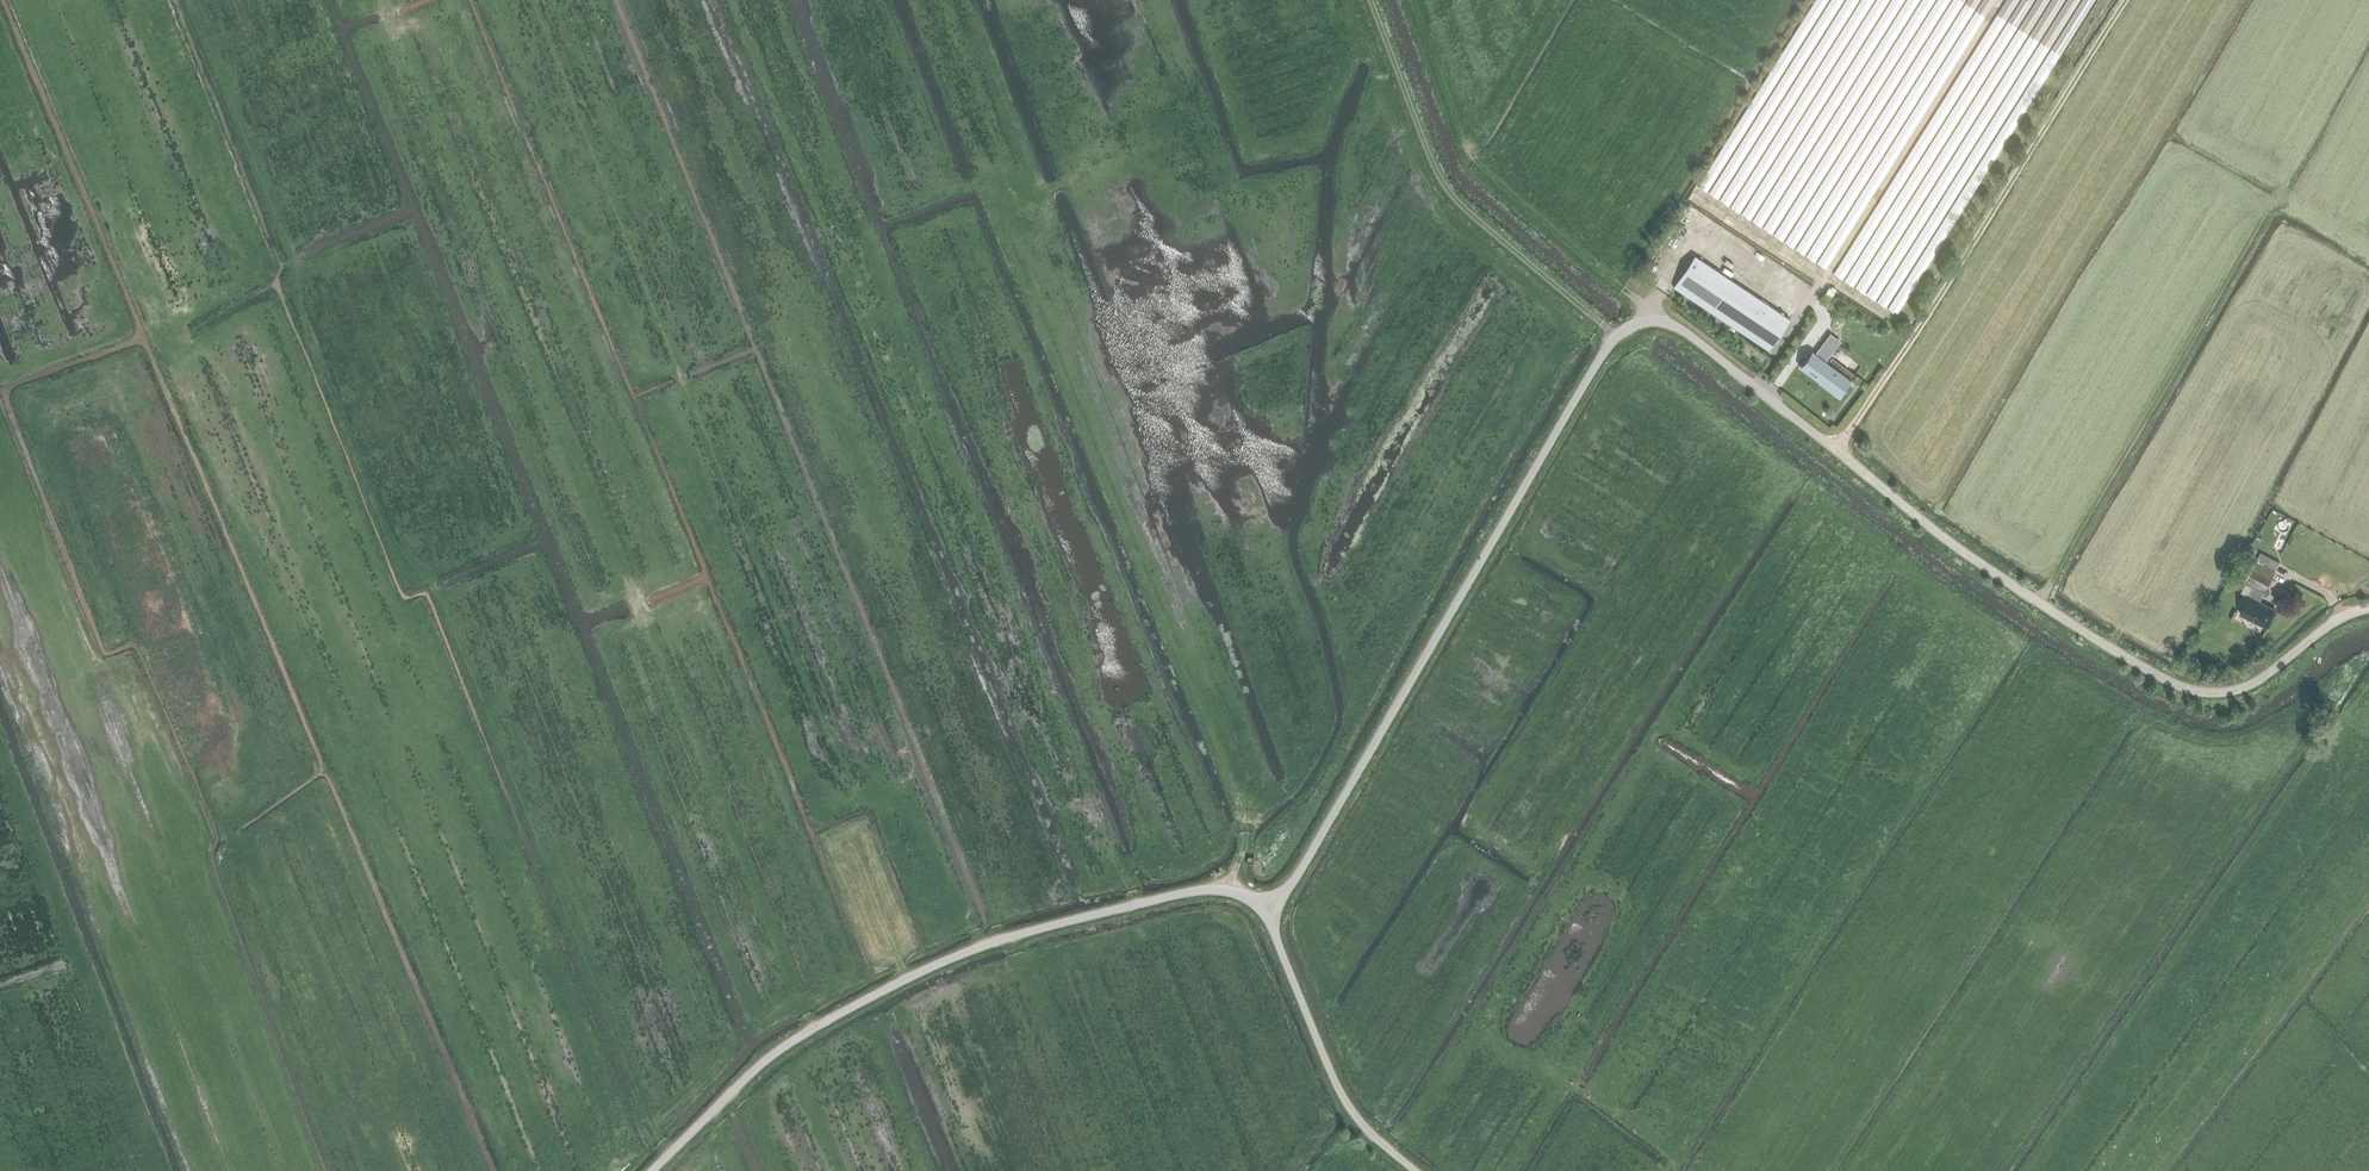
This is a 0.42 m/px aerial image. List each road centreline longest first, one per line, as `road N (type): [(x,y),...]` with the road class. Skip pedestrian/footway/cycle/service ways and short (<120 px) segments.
road 1 (unclassified): [(1264,912),(1297,876),(1605,348),(1637,323),(1682,331),(1944,537),(2174,684),(2205,693),(2237,689),(2263,678),(2333,622),(2368,608)]
road 2 (unclassified): [(651,1170),(791,1041),(977,948),(1190,891),(1240,892),(1264,912)]
road 3 (unclassified): [(1424,1170),(1352,1115),(1264,912)]

